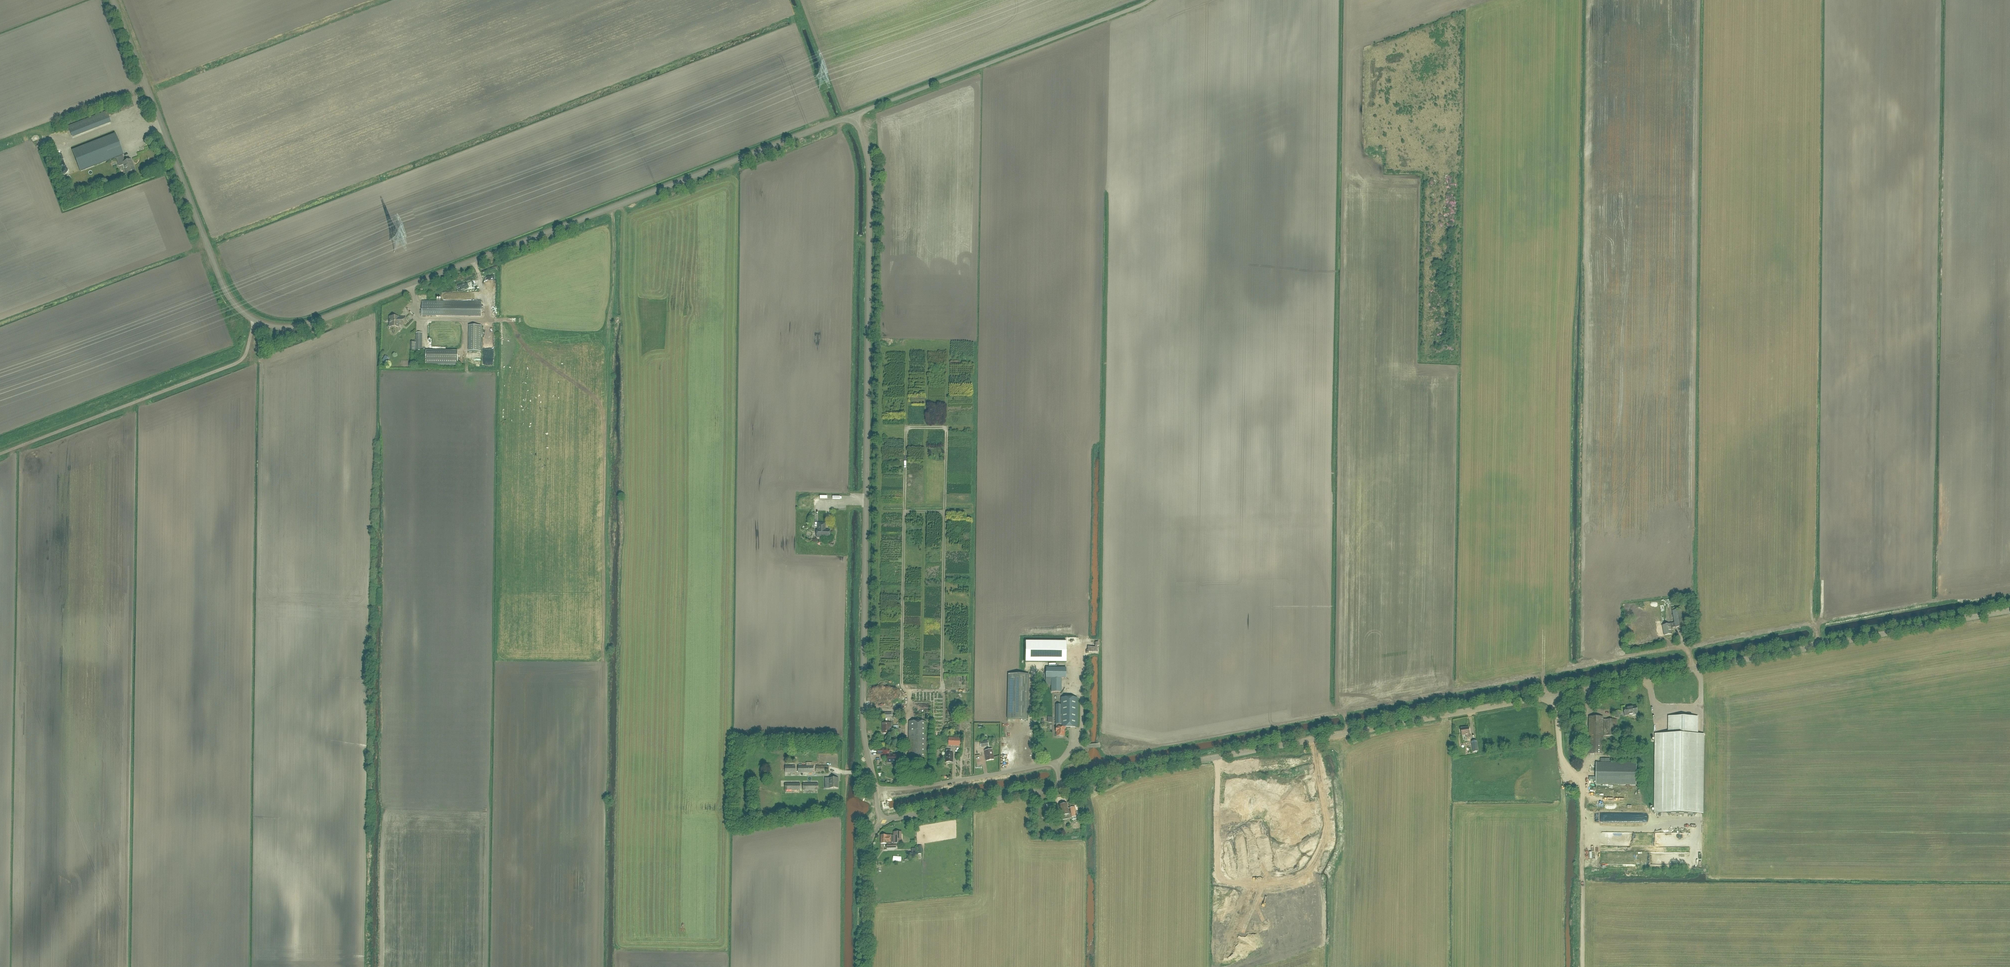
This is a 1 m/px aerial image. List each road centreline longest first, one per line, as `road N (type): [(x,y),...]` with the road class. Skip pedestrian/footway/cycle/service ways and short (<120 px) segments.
road 1 (unclassified): [(853,115),(321,320),(265,325),(236,307),(218,277),(113,0)]
road 2 (tertiary): [(1060,790),(2009,611)]
road 3 (unclassified): [(876,791),(862,717),(870,173),(853,115)]
road 4 (unclassified): [(853,115),(1149,0)]
road 5 (track): [(254,321),(238,361),(0,454)]
road 6 (residential): [(876,791),(1056,763)]
road 7 (tertiary): [(881,822),(1060,790)]
road 8 (tertiary): [(863,966),(867,852),(881,822)]

